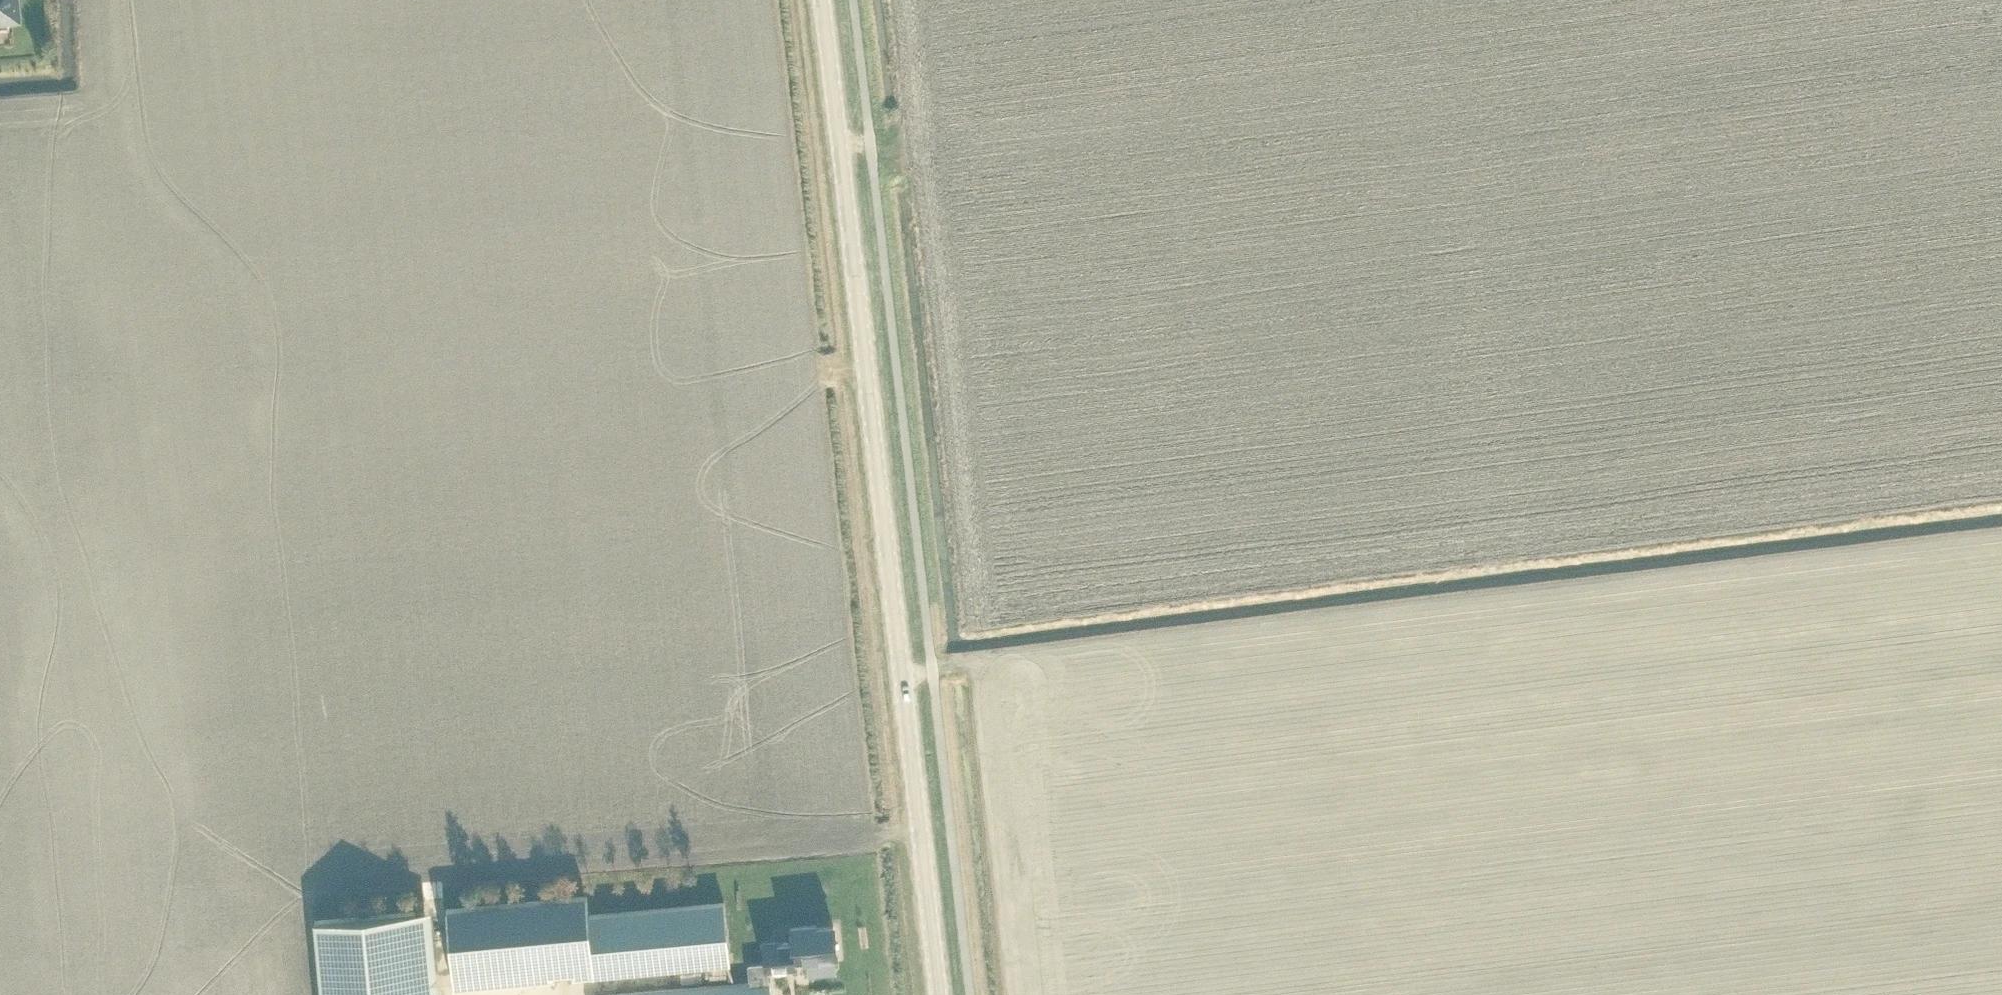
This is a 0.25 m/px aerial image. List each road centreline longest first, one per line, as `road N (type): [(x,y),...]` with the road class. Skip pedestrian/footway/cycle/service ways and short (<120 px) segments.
road 1 (unclassified): [(938,994),(817,0)]

